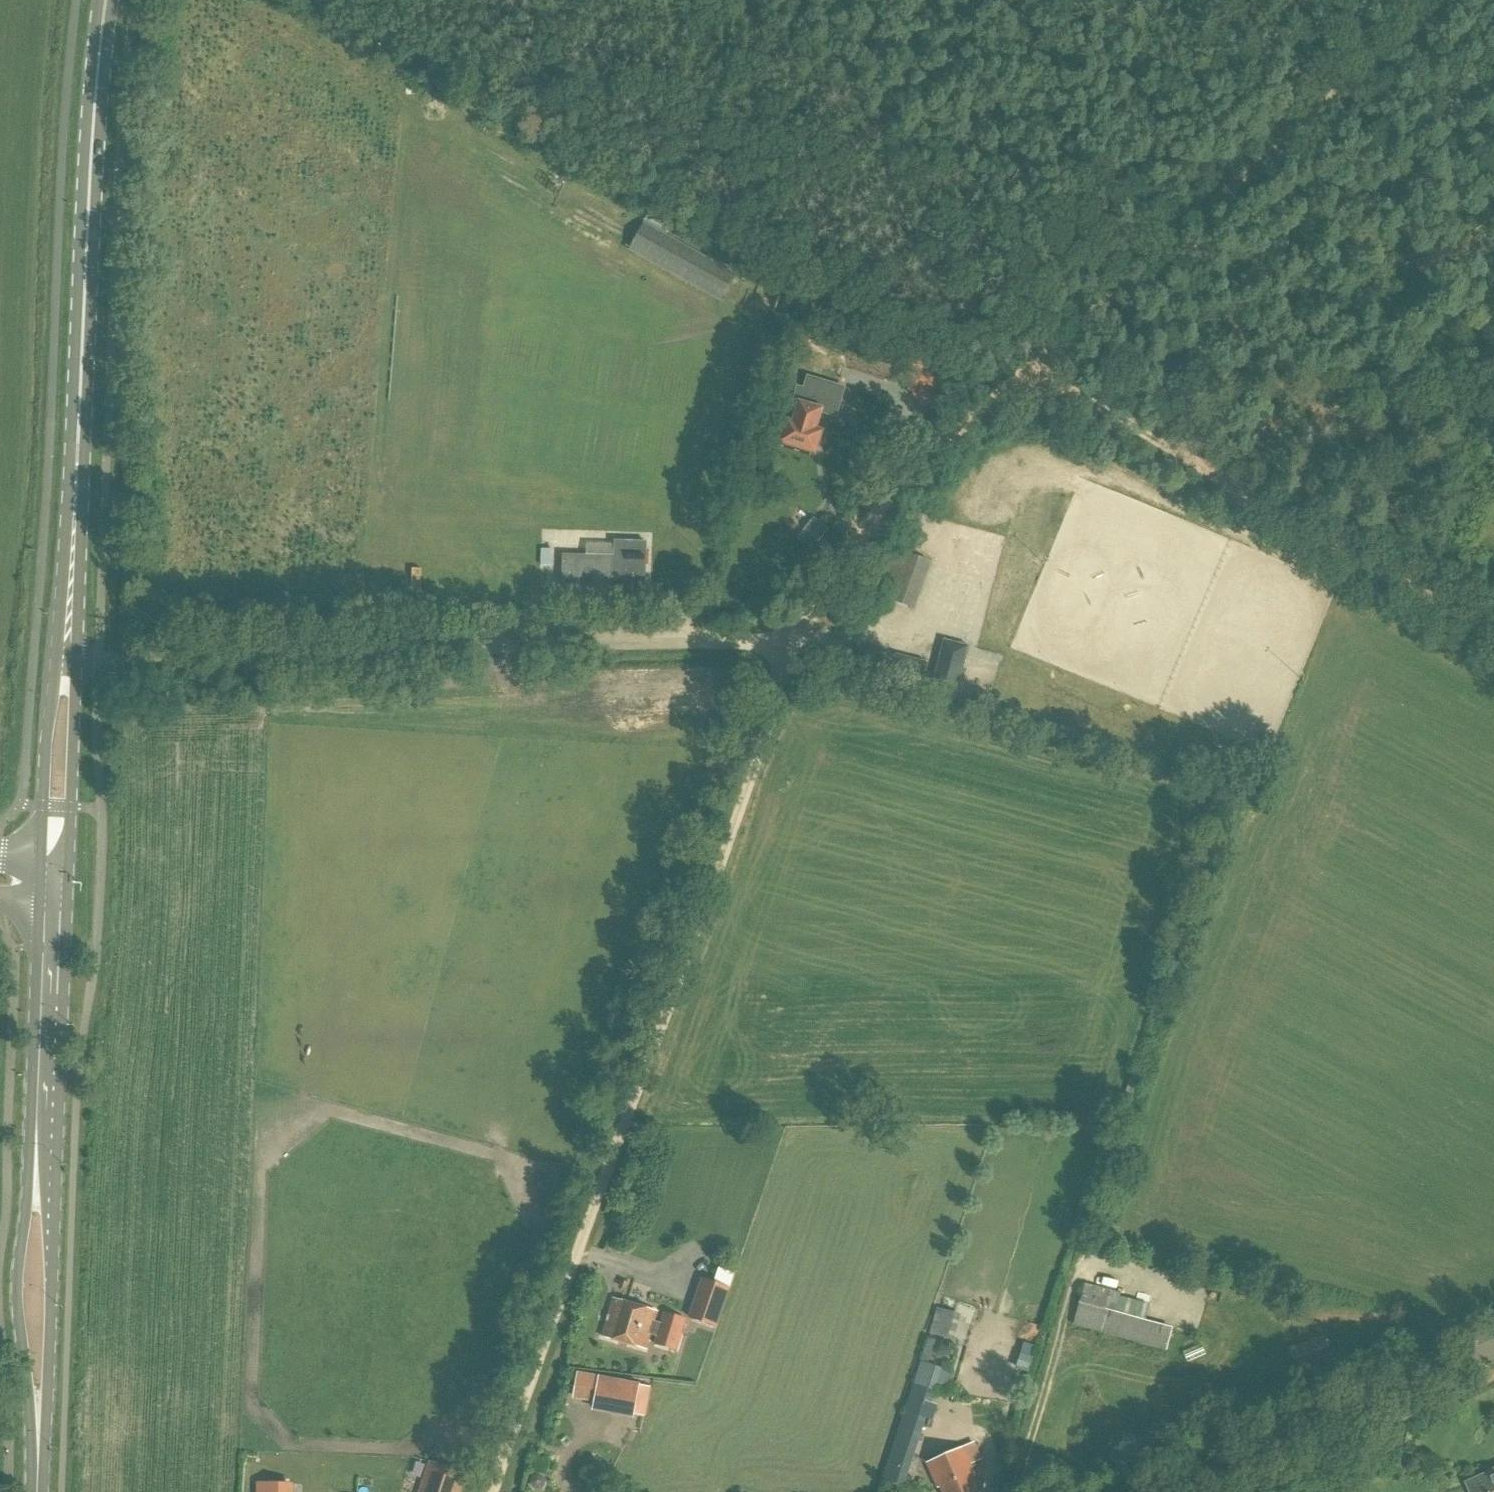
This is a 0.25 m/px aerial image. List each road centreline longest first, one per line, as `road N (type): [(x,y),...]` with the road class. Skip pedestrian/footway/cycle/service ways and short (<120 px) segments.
road 1 (track): [(491,1491),(708,903),(796,640),(903,476),(1026,365)]
road 2 (unclassified): [(796,640),(65,661)]
road 3 (secondary): [(65,661),(88,161),(105,0)]
road 4 (secondary): [(33,1491),(54,882)]
road 5 (track): [(1026,365),(1438,0)]
road 6 (track): [(1493,634),(1026,365)]
road 7 (unclassified): [(1169,1491),(1493,1350)]
road 8 (secondary): [(54,882),(65,661)]

